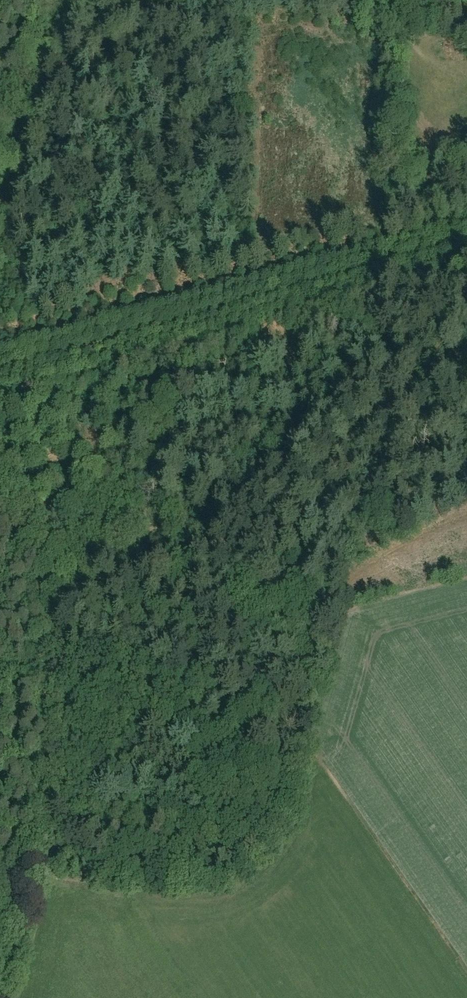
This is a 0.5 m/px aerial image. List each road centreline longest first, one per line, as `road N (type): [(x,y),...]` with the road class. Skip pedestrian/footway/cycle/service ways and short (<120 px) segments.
road 1 (track): [(0,441),(47,579),(49,667),(43,888),(11,997)]
road 2 (unclassified): [(466,248),(401,260),(0,372)]

